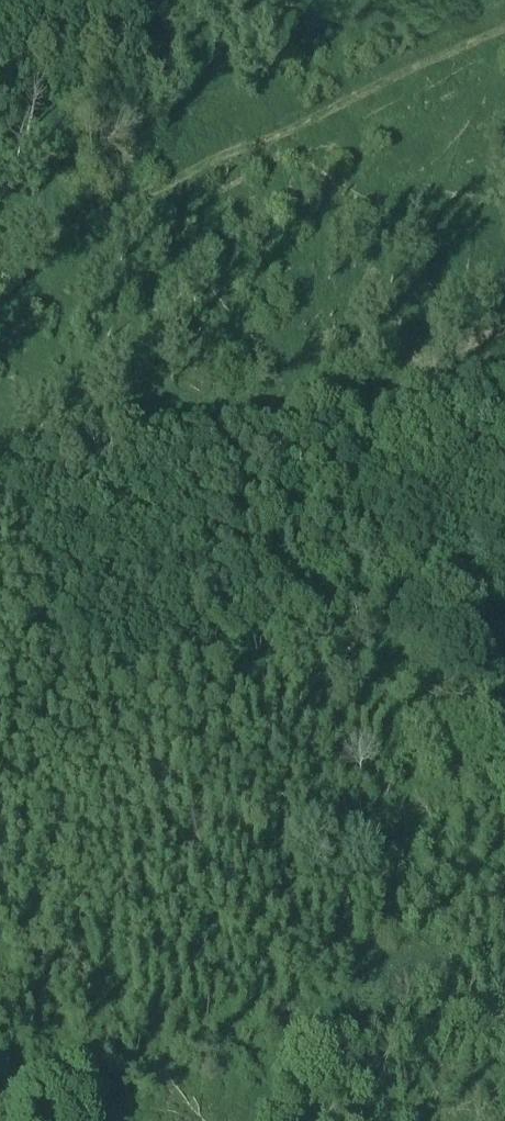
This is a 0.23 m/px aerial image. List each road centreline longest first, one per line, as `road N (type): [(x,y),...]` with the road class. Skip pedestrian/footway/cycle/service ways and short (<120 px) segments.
road 1 (track): [(0,262),(264,153),(504,41)]

